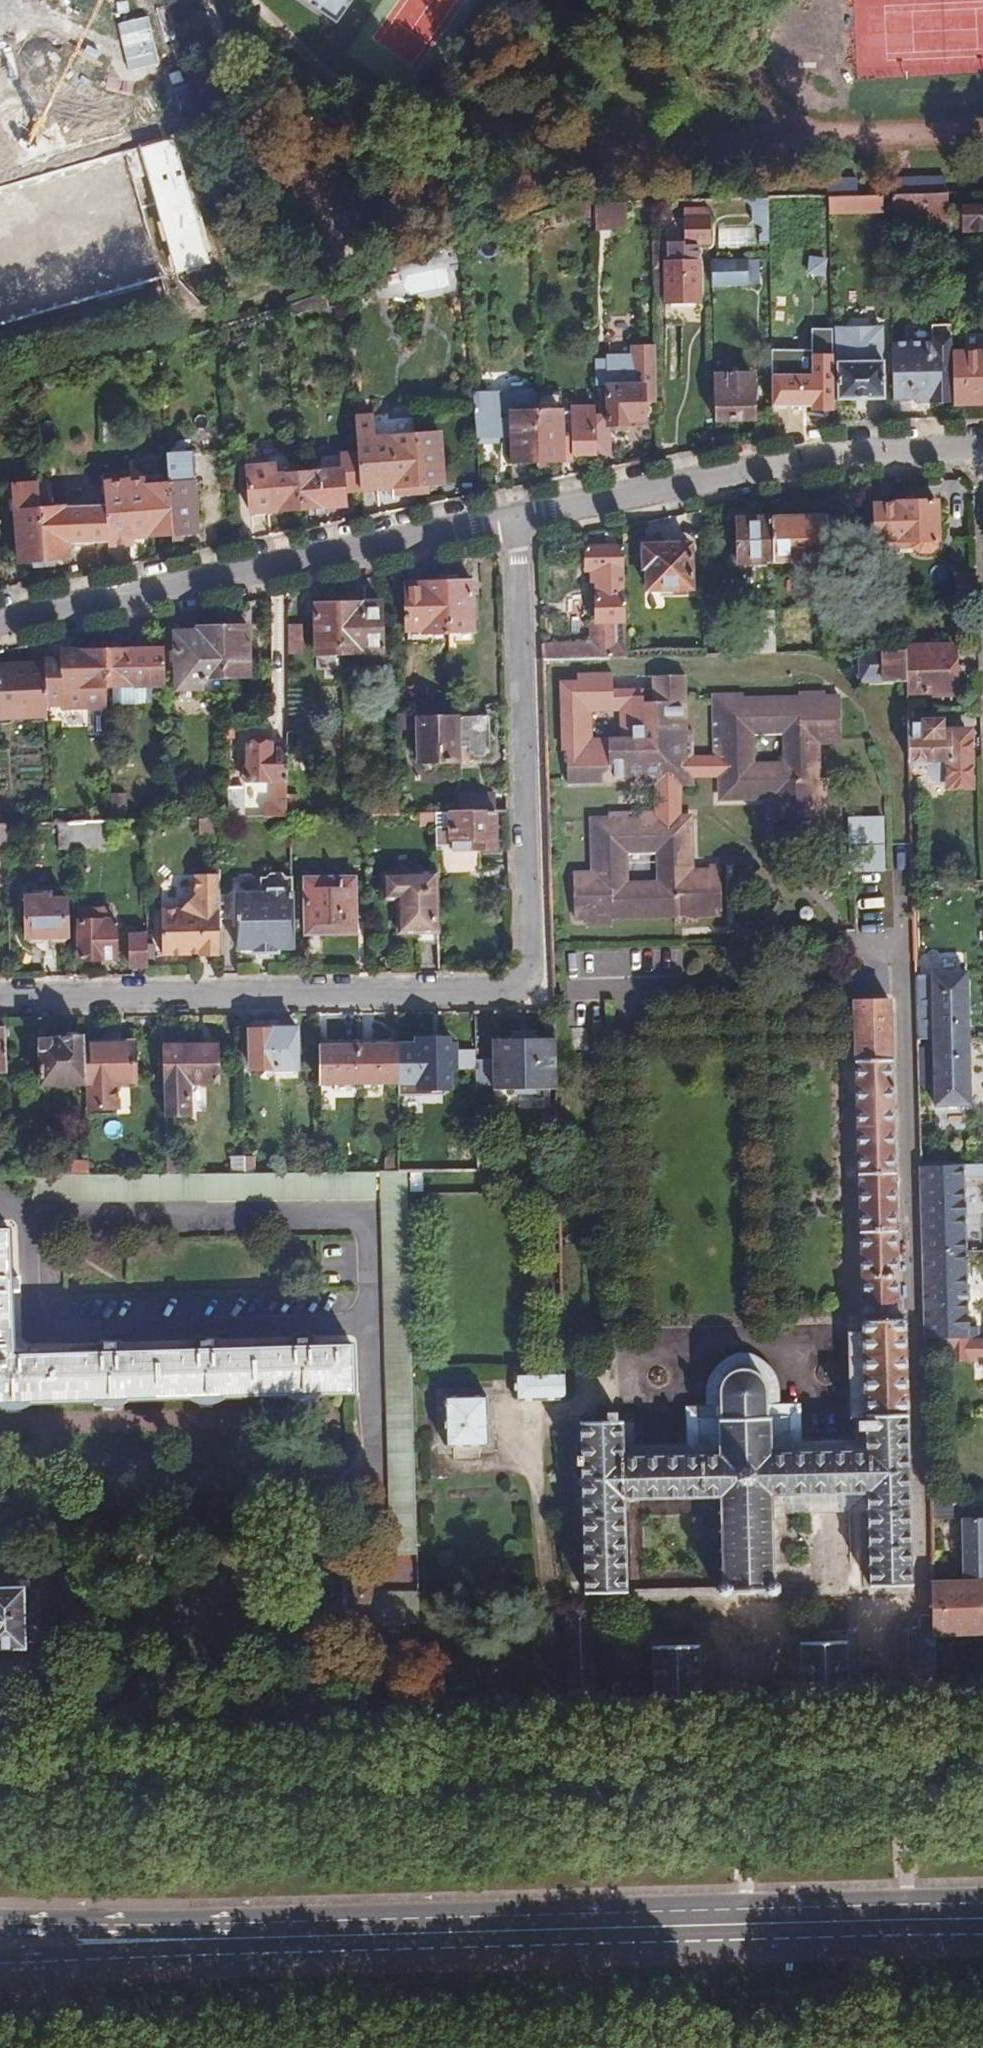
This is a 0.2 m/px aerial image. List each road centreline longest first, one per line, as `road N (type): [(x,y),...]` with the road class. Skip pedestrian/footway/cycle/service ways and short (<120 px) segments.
road 1 (residential): [(523,516),(540,1011),(0,1017)]
road 2 (residential): [(0,1737),(982,1710)]
road 3 (primary): [(982,1903),(0,1923)]
road 4 (primary): [(20,1963),(982,1936)]
road 5 (residential): [(34,1214),(354,1214),(367,1230),(369,1307),(351,1323),(55,1329),(33,1311)]
road 6 (residential): [(0,617),(523,516)]
road 7 (residential): [(523,516),(856,446),(982,449)]

